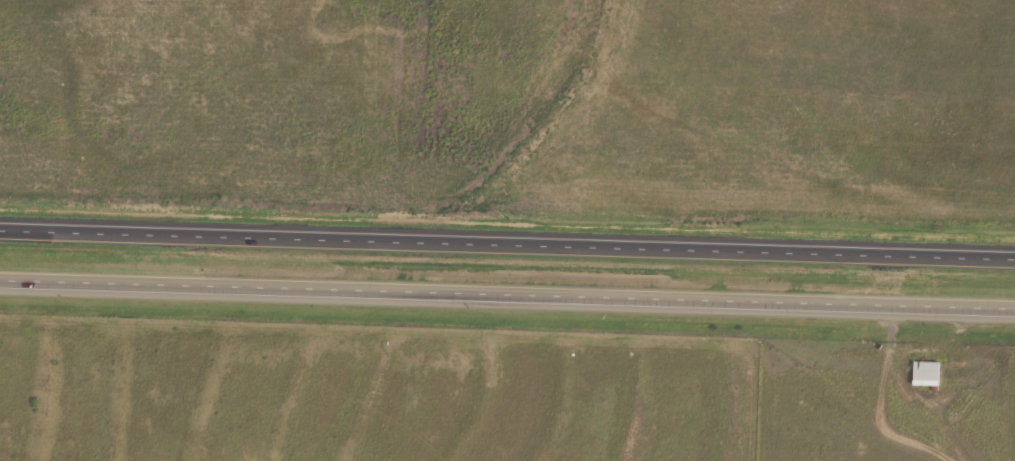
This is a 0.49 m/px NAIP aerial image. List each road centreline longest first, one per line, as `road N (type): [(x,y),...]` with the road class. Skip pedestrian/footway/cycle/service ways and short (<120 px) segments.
road 1 (trunk): [(1014,252),(0,222)]
road 2 (trunk): [(0,273),(1014,303)]

